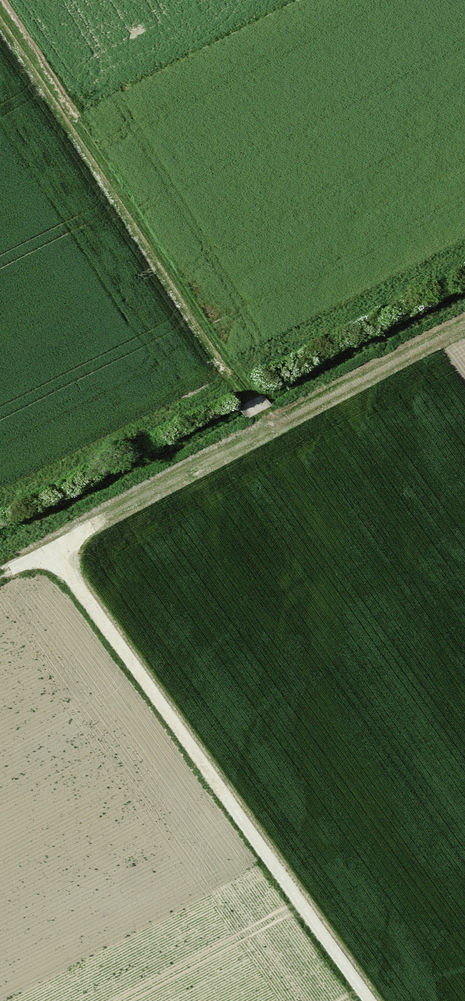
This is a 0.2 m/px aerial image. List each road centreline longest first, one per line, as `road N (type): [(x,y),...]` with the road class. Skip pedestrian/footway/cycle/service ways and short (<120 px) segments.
road 1 (track): [(65,541),(382,1000)]
road 2 (track): [(0,20),(260,439)]
road 3 (track): [(0,574),(260,439)]
road 4 (track): [(260,439),(464,333)]

